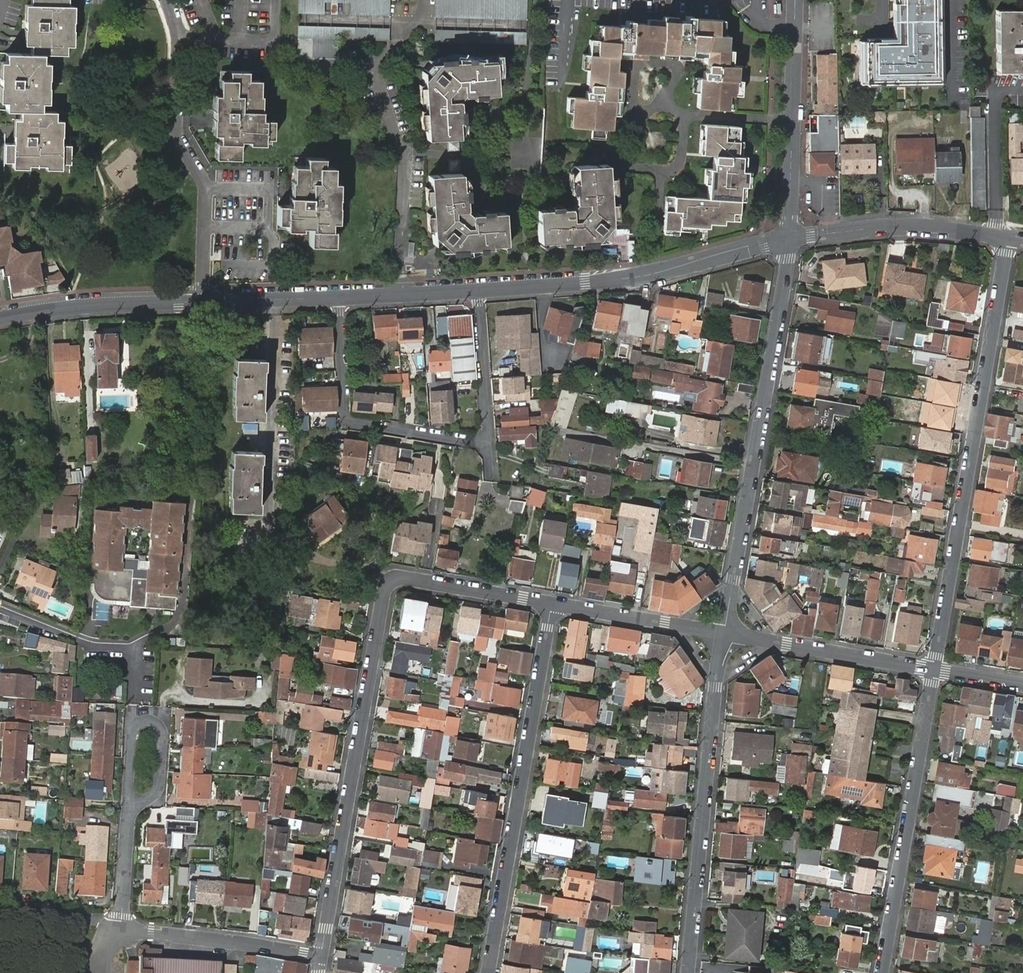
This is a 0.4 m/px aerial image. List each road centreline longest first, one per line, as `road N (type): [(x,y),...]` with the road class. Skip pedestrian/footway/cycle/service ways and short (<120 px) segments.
road 1 (residential): [(552,604),(400,578),(387,584),(323,956)]
road 2 (residential): [(934,669),(1008,239)]
road 3 (residential): [(478,291),(489,442),(475,444),(344,424),(338,297)]
road 4 (residential): [(790,239),(723,634)]
road 5 (residential): [(552,604),(489,972)]
road 6 (residential): [(723,634),(688,972)]
road 7 (tertiary): [(790,239),(638,277),(478,291)]
road 8 (residential): [(202,303),(206,186),(176,131),(179,37),(169,0)]
road 9 (residential): [(883,972),(934,669)]
road 10 (residential): [(790,239),(795,0)]
road 11 (tertiary): [(1008,239),(882,228),(790,239)]
road 12 (residential): [(934,669),(723,634)]
road 13 (residential): [(121,928),(323,956)]
road 14 (tertiary): [(202,303),(62,308),(0,320)]
road 15 (residential): [(131,798),(142,802),(159,789),(163,738),(148,721),(132,730),(128,792)]
road 16 (residential): [(723,634),(552,604)]
road 17 (tertiary): [(478,291),(338,297)]
road 18 (tertiary): [(338,297),(202,303)]
road 19 (residential): [(121,928),(131,798)]
road 20 (residential): [(0,912),(104,919),(121,928)]

